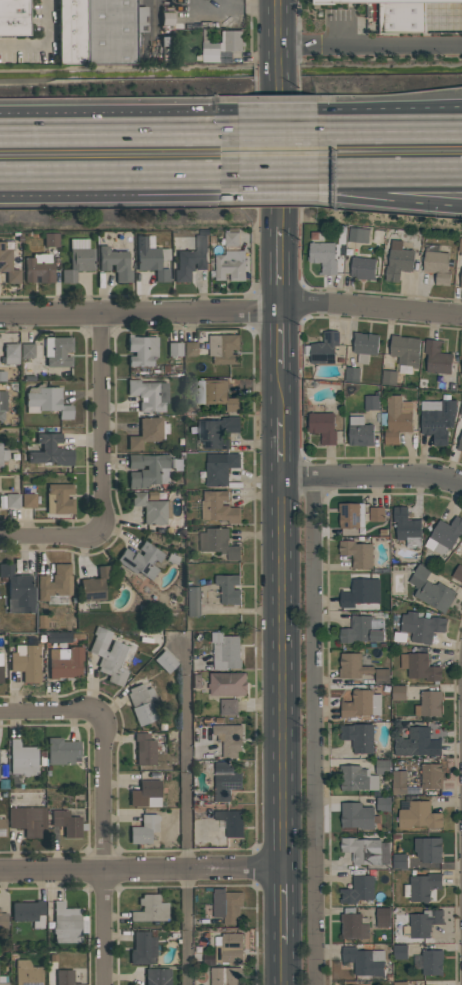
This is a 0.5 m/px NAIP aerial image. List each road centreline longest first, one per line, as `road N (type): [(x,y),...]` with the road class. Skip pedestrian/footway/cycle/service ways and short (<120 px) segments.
road 1 (secondary): [(280,478),(282,870)]
road 2 (residential): [(97,316),(99,532),(0,533)]
road 3 (residential): [(0,872),(282,870)]
road 4 (residential): [(0,315),(279,308)]
road 5 (residential): [(0,711),(100,711),(101,871)]
road 6 (secondary): [(276,0),(278,228)]
road 7 (motorway): [(0,182),(188,180)]
road 8 (residential): [(279,308),(461,315)]
road 9 (residential): [(280,478),(428,476),(461,483)]
road 10 (motorway): [(320,195),(461,207)]
road 11 (motorway): [(461,105),(320,112)]
road 12 (motorway): [(320,179),(461,177)]
road 13 (motorway): [(461,128),(320,129)]
road 14 (motorway): [(134,129),(0,129)]

